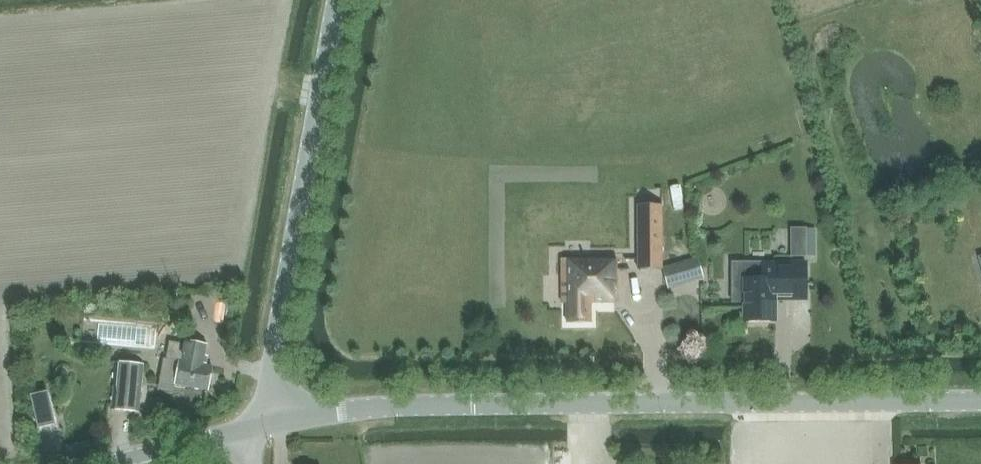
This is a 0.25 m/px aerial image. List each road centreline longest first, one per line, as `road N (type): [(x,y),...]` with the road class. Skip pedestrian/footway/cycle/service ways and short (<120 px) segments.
road 1 (unclassified): [(262,421),(479,405),(980,401)]
road 2 (unclassified): [(262,421),(337,0)]
road 3 (unclassified): [(96,463),(262,421)]

